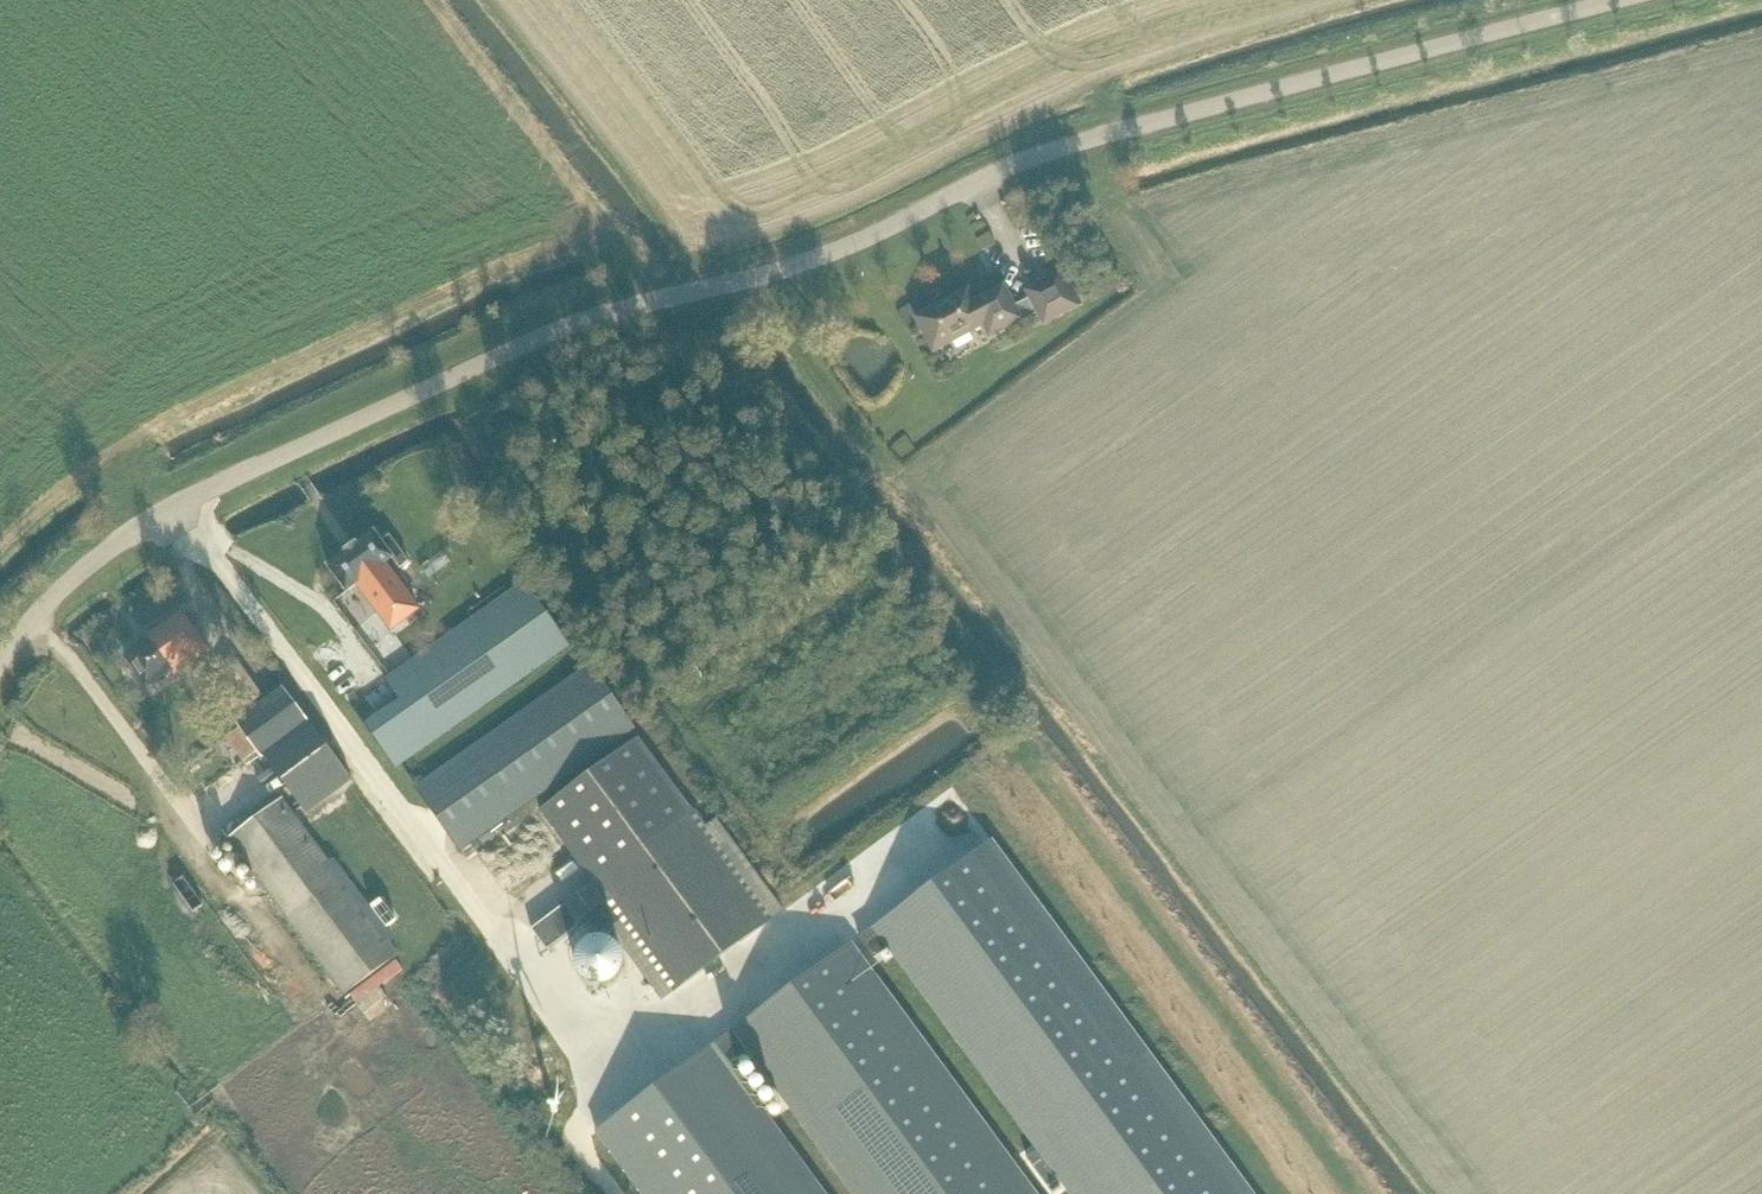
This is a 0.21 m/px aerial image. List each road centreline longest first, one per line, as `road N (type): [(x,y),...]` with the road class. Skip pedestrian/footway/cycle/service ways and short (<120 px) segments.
road 1 (unclassified): [(0,661),(62,588),(131,530),(580,322),(813,260),(987,177),(1077,145),(1617,0)]

